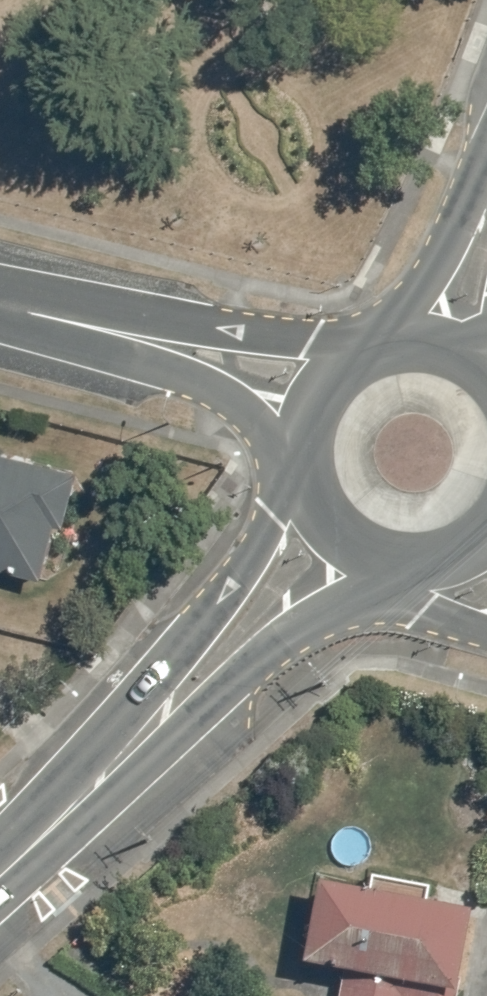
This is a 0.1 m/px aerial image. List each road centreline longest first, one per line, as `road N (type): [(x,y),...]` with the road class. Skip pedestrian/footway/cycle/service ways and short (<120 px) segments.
road 1 (secondary): [(0,867),(338,534)]
road 2 (residential): [(0,305),(229,362),(322,395)]
road 3 (secondary): [(338,534),(319,511),(303,453),(322,395)]
road 4 (secondary): [(322,395),(375,354),(443,353)]
road 5 (secondary): [(443,353),(486,234)]
road 6 (secondary): [(455,553),(394,561),(338,534)]

